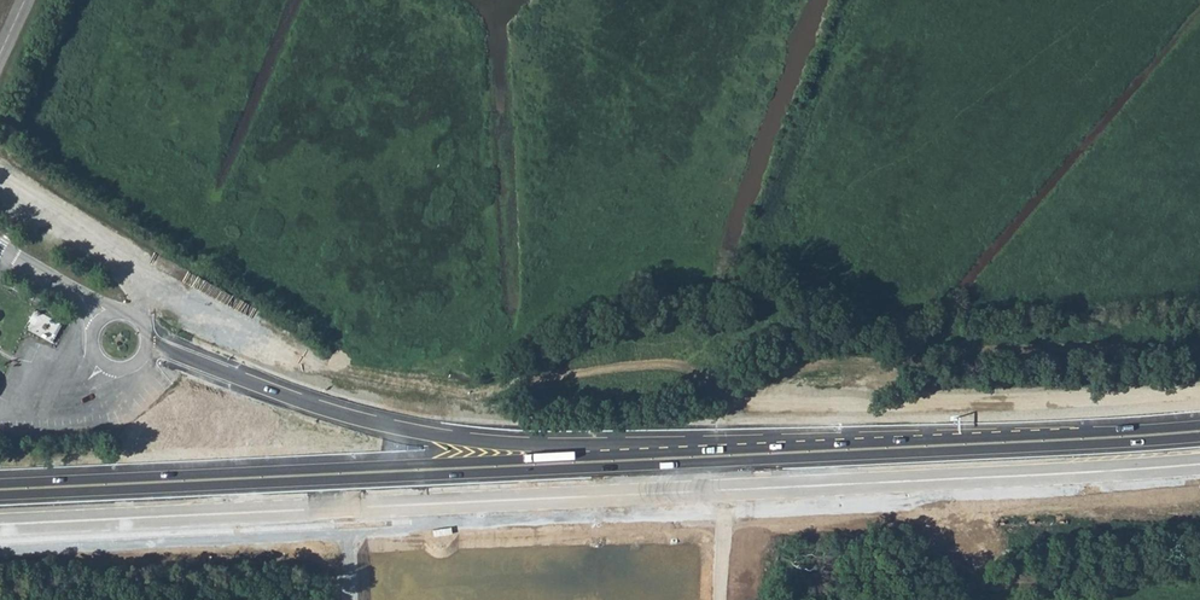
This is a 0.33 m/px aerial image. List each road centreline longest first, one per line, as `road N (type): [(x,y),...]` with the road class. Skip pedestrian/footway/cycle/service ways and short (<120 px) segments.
road 1 (trunk): [(0,524),(1199,465)]
road 2 (track): [(1199,394),(944,402),(879,388),(820,409),(778,404),(670,364),(449,393),(317,368),(171,299),(141,304)]
road 3 (trunk): [(983,447),(0,490)]
road 4 (trunk): [(983,447),(926,437),(494,442),(350,416),(148,339)]
road 5 (trunk): [(1199,434),(983,447)]
road 6 (residential): [(102,321),(83,300),(0,250)]

